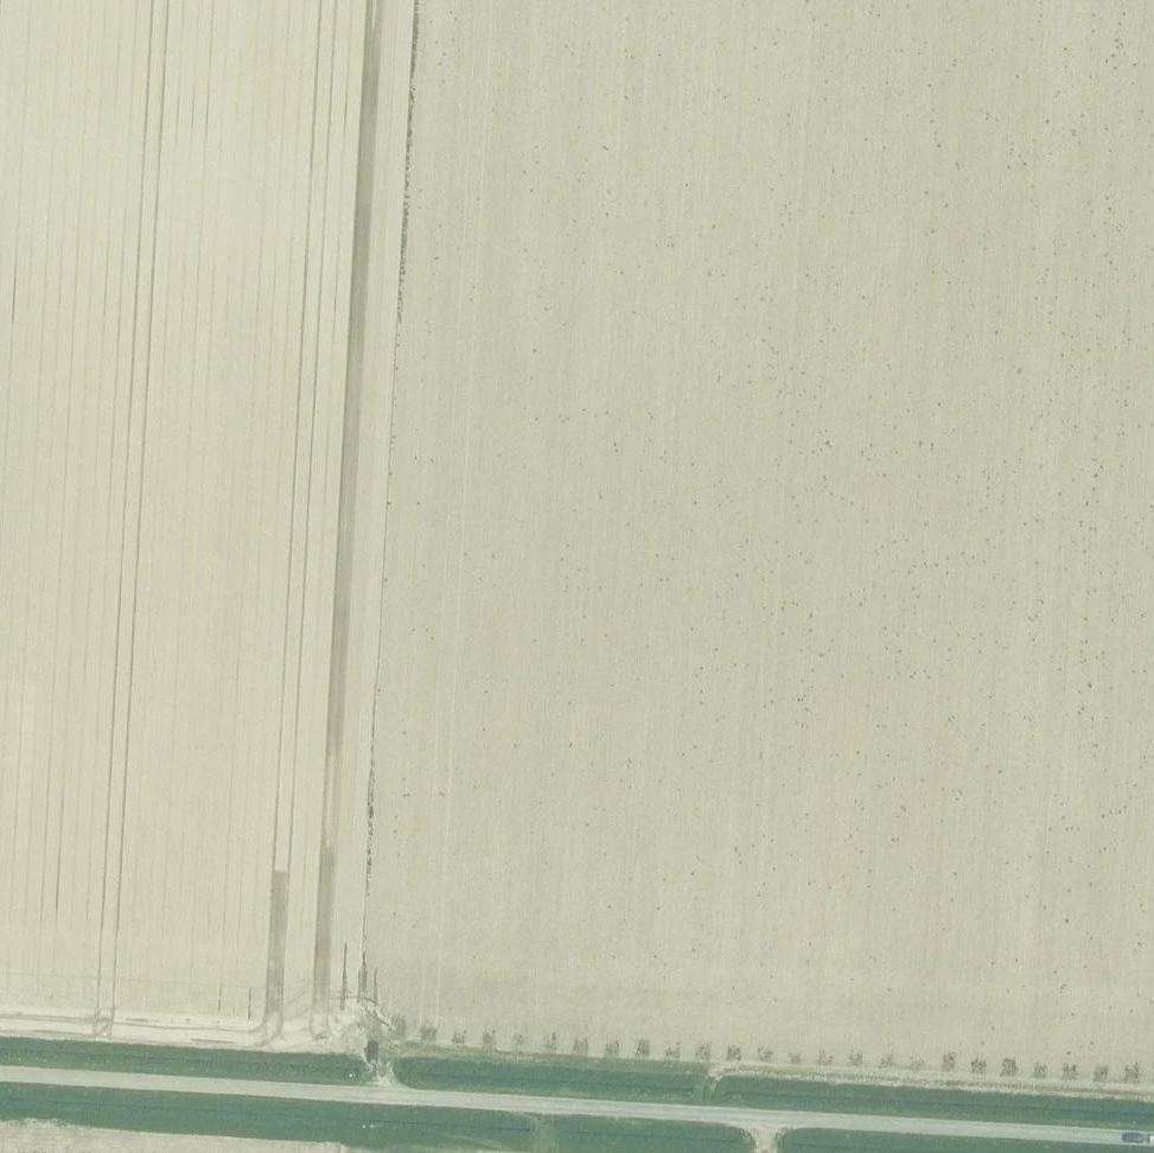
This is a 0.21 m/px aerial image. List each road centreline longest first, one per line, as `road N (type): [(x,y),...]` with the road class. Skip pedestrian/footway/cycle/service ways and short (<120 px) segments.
road 1 (unclassified): [(1153,1133),(0,1063)]

